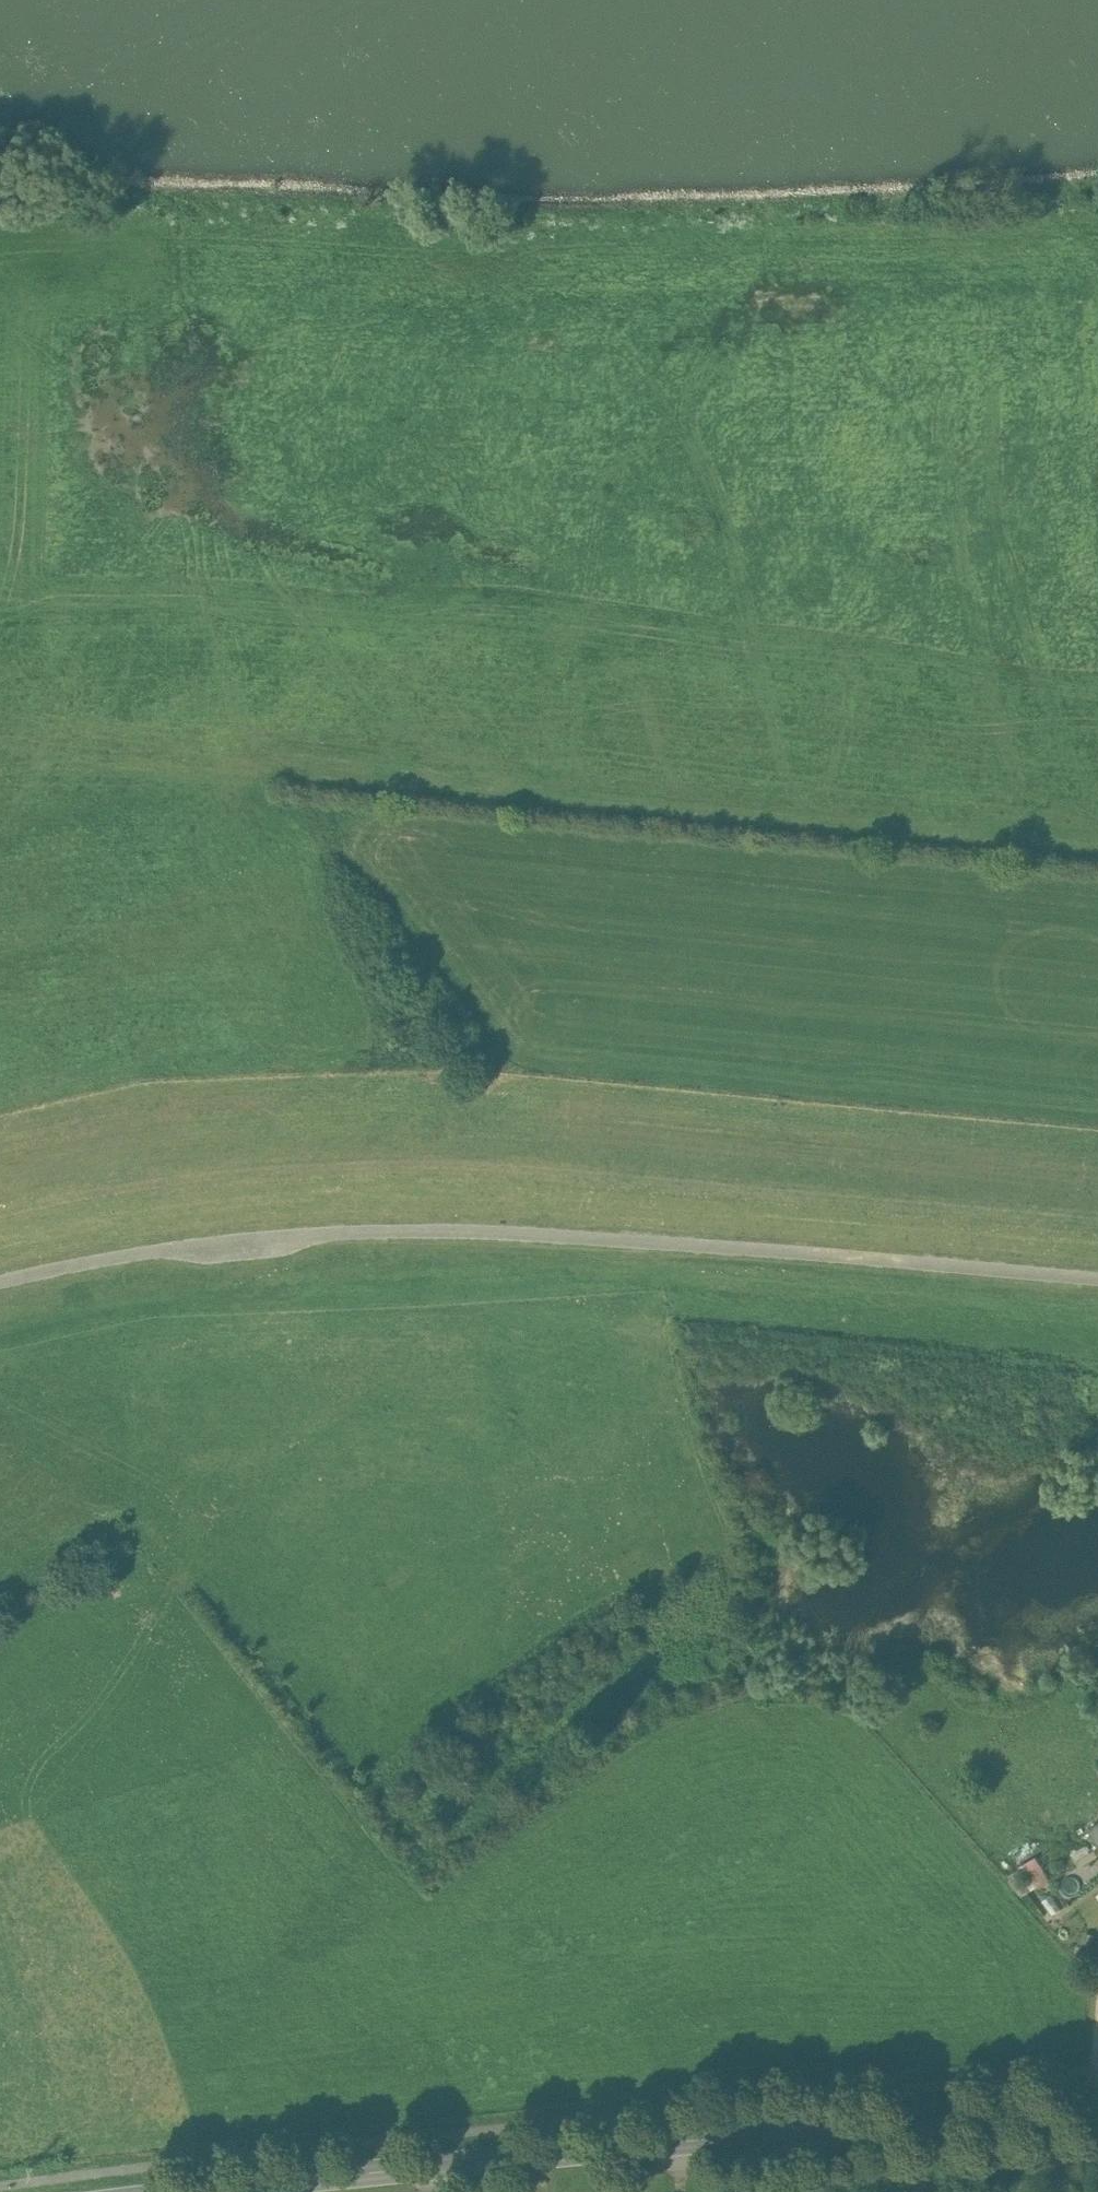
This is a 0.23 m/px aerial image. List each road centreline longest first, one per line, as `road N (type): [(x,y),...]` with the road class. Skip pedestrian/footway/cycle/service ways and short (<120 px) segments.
road 1 (track): [(0,1282),(228,1237),(424,1225),(863,1251),(1097,1275)]
road 2 (secondary): [(678,2139),(175,2191)]
road 3 (secondary): [(1097,2101),(678,2139)]

